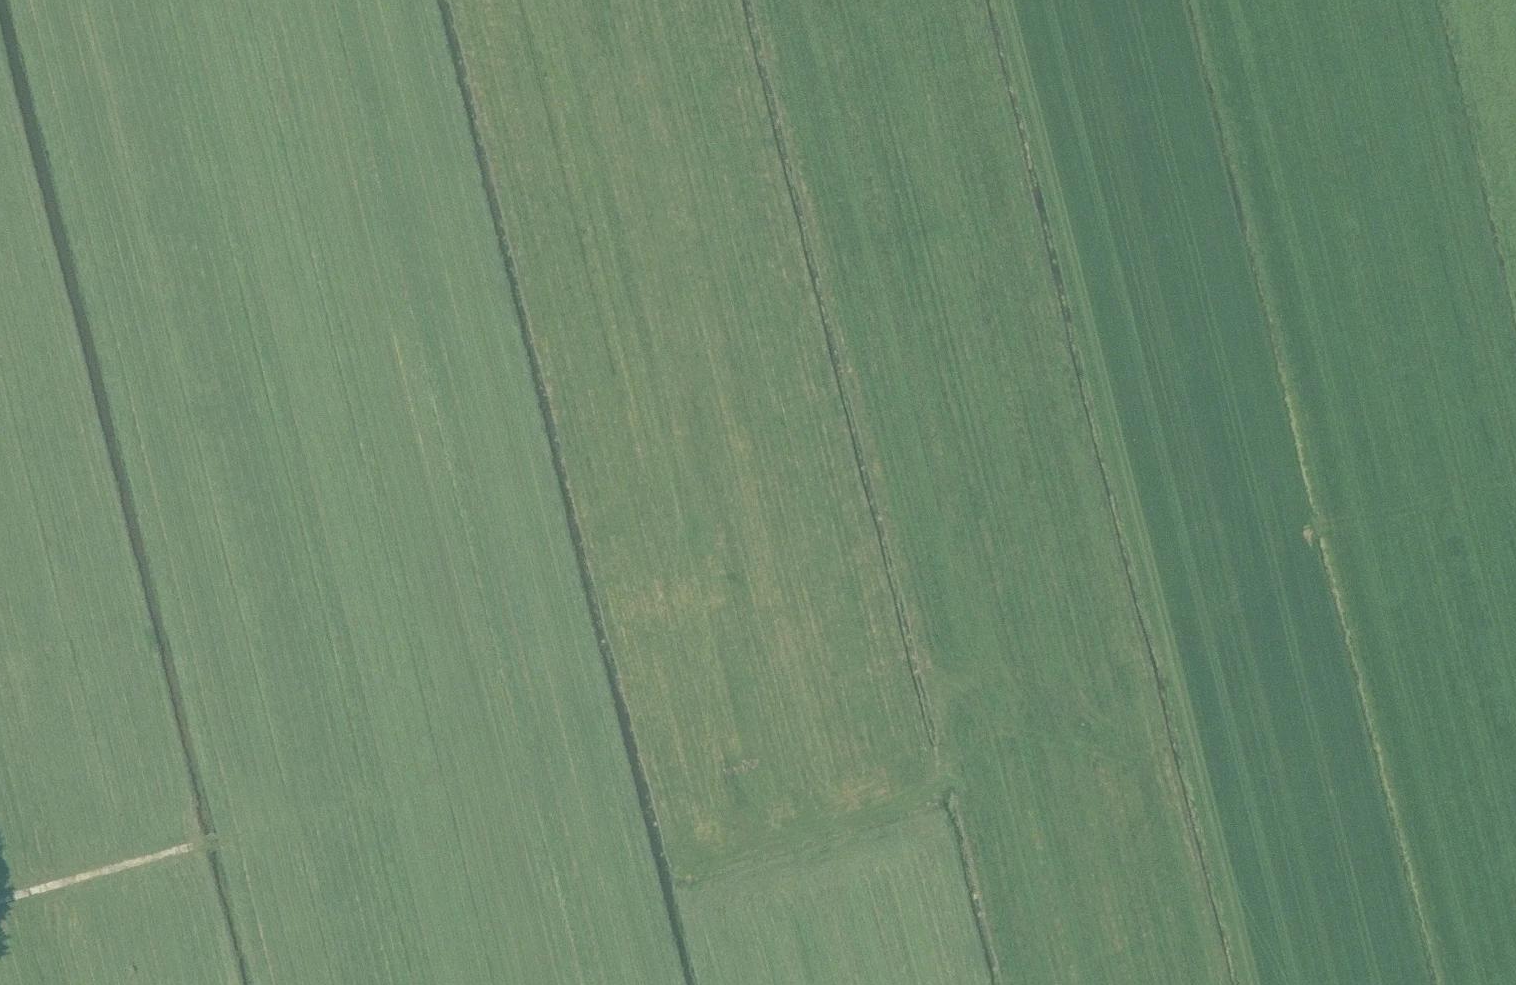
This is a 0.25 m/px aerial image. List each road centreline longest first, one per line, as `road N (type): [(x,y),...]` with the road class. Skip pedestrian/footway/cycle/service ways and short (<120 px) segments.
road 1 (track): [(0,900),(469,771)]

